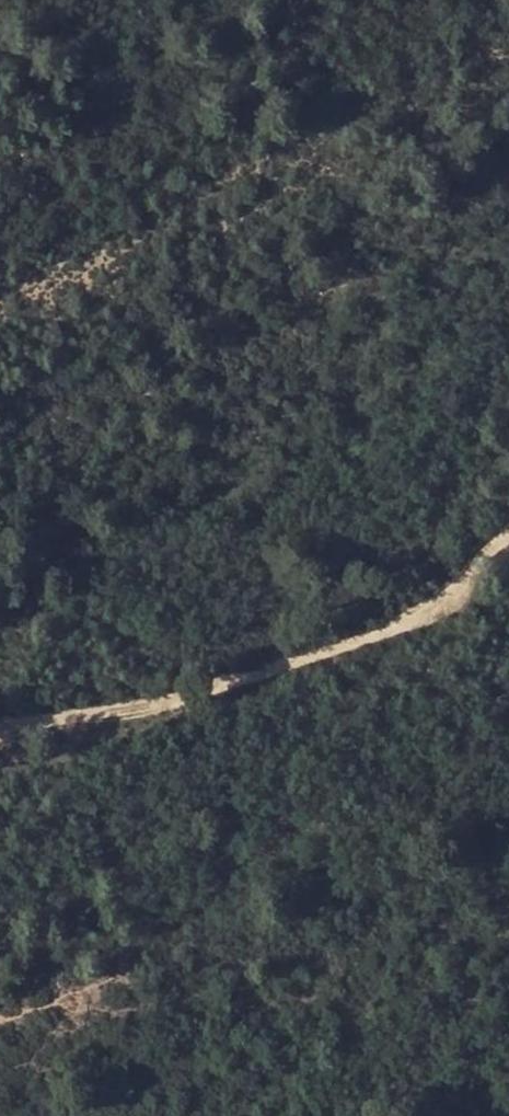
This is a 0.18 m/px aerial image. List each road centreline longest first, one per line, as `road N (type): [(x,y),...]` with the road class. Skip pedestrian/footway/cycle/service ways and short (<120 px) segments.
road 1 (track): [(0,734),(51,719),(206,701),(364,640),(508,549)]

